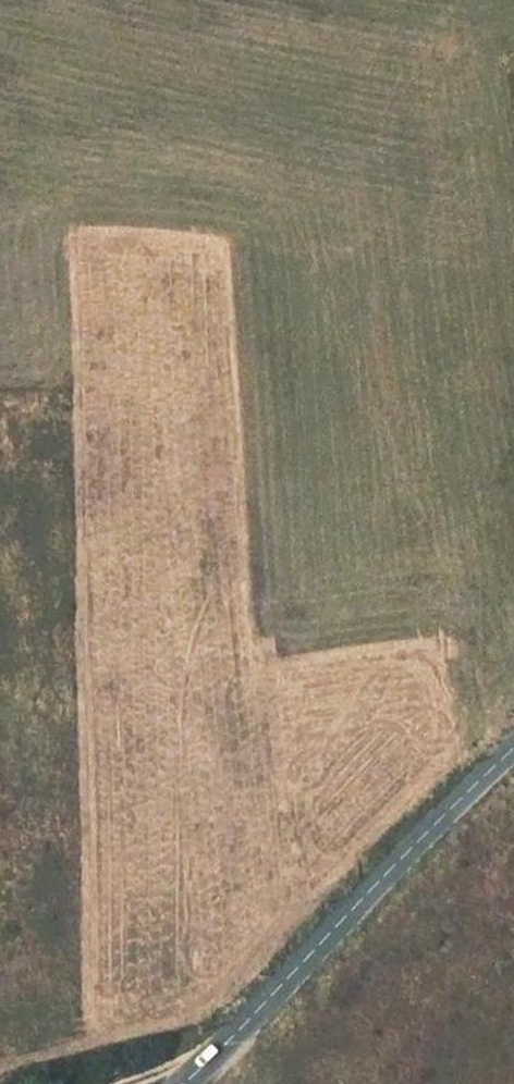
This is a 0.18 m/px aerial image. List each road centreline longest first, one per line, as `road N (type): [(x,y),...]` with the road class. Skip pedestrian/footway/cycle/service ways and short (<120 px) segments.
road 1 (unclassified): [(184,1083),(513,748)]

